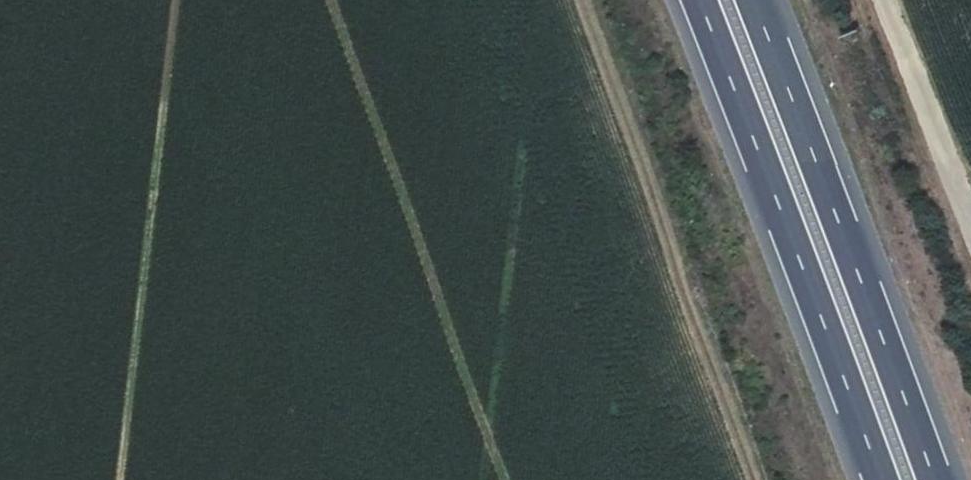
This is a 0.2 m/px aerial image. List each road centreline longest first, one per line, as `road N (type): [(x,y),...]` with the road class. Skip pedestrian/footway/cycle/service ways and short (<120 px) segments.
road 1 (motorway): [(936,479),(754,0)]
road 2 (motorway): [(698,0),(879,479)]
road 3 (unclassified): [(884,0),(970,221)]

